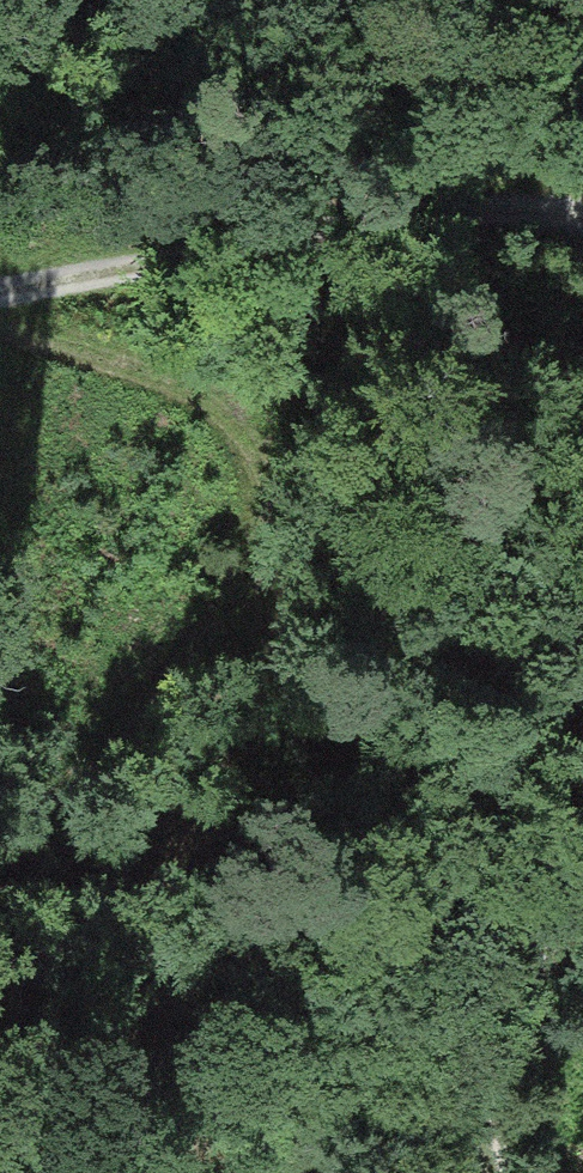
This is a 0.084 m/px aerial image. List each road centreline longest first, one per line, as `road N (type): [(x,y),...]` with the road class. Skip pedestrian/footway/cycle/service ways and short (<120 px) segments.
road 1 (track): [(0,303),(202,381),(280,479),(244,751),(49,1115),(41,1172)]
road 2 (track): [(0,300),(535,196),(582,206)]
road 3 (track): [(495,1172),(478,1062),(582,880)]

